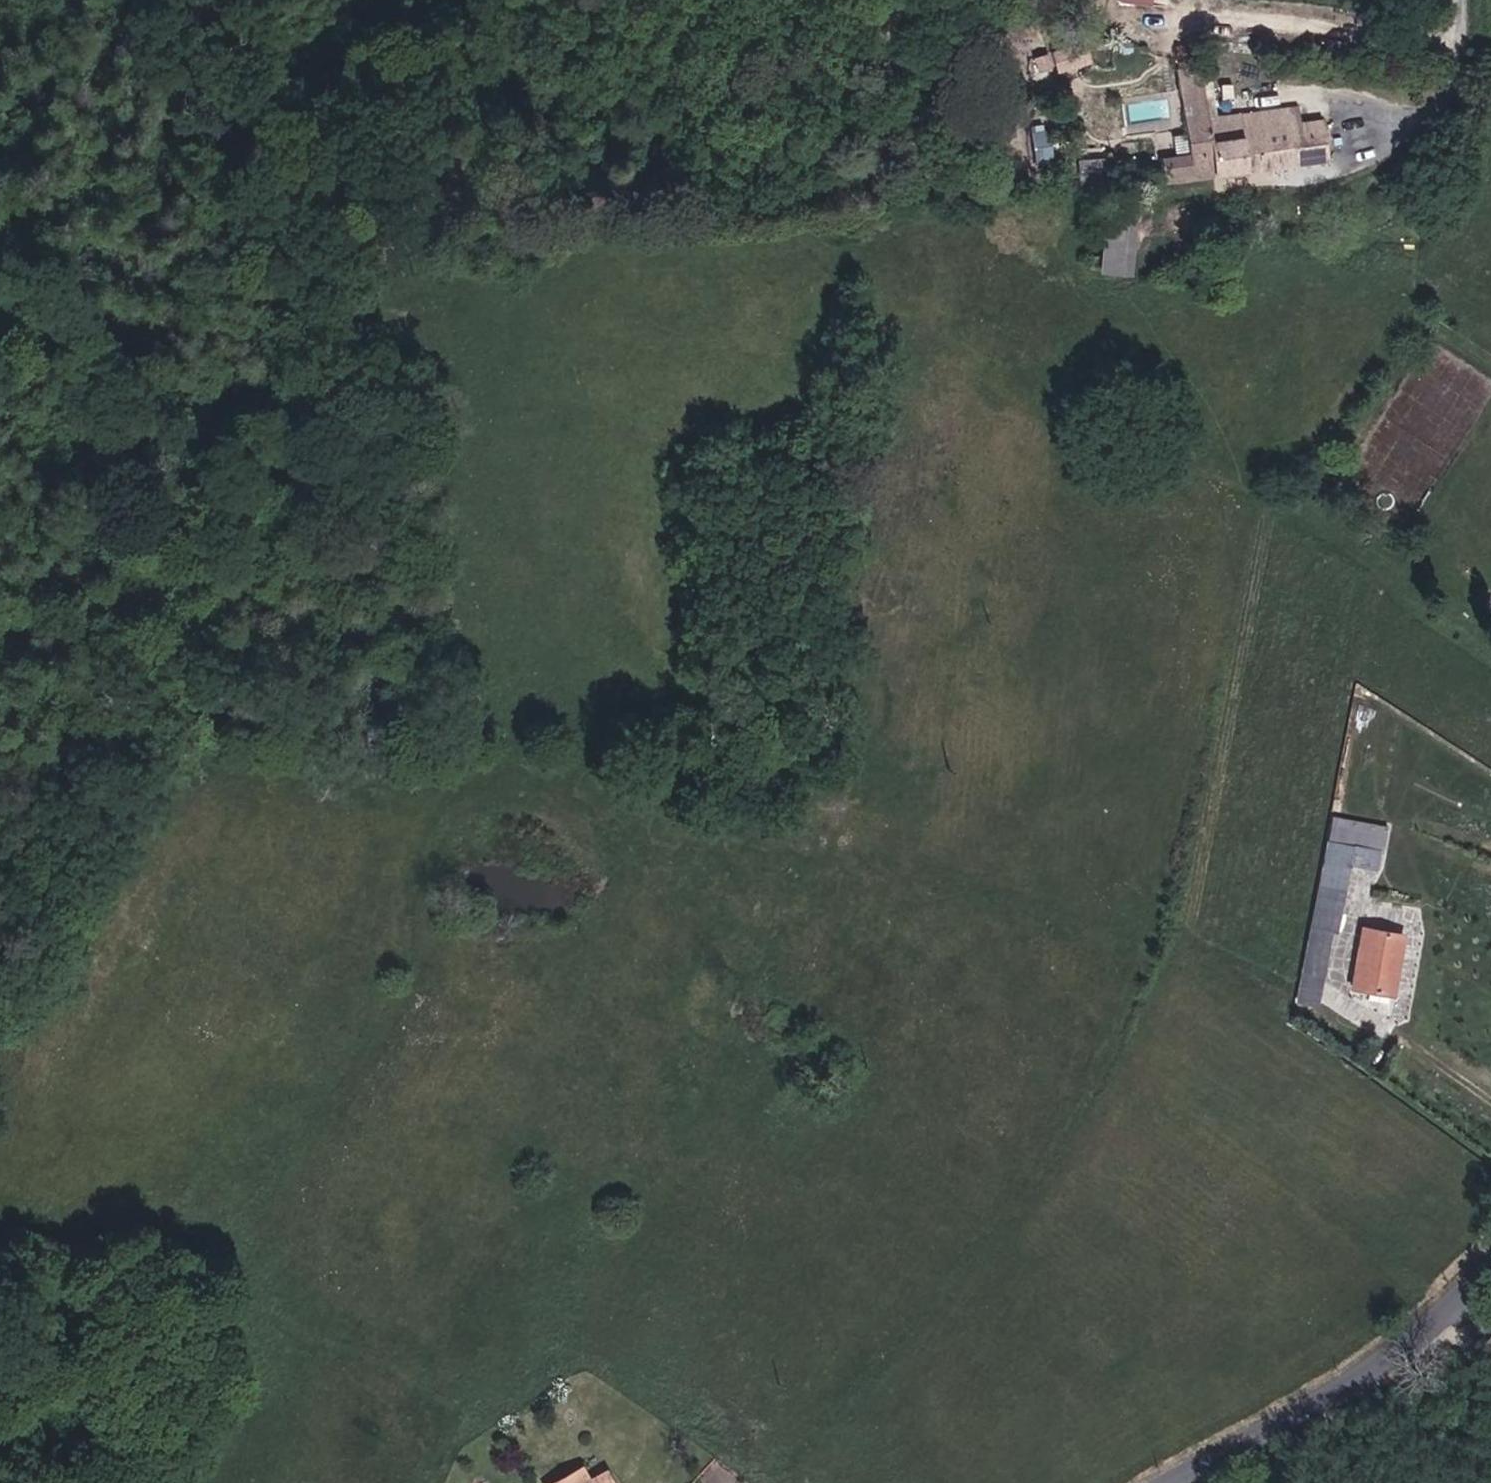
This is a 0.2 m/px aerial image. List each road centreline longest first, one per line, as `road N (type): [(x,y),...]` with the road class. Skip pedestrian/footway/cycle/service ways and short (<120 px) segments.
road 1 (unclassified): [(1208,1482),(1426,1324),(1490,1261)]
road 2 (track): [(1466,0),(1462,86),(1442,102),(1395,111),(1346,105)]

